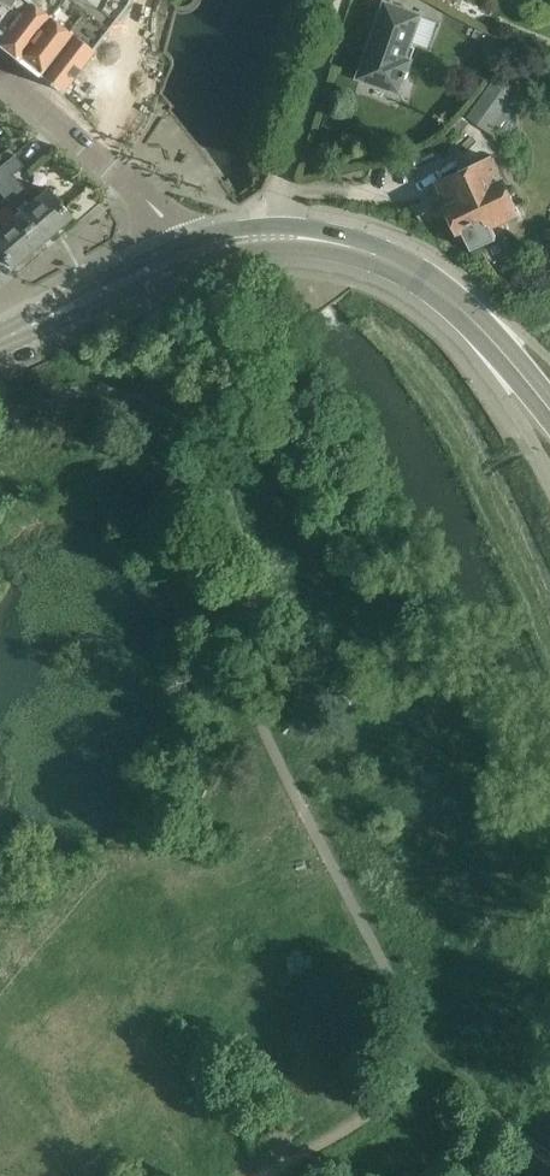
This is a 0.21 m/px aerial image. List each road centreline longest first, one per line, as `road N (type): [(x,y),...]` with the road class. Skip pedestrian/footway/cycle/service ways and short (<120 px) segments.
road 1 (primary): [(549,408),(437,287),(344,245),(285,237)]
road 2 (unclassified): [(189,252),(131,182),(0,71)]
road 3 (residential): [(285,237),(279,181),(338,0)]
road 4 (primary): [(0,340),(189,252)]

